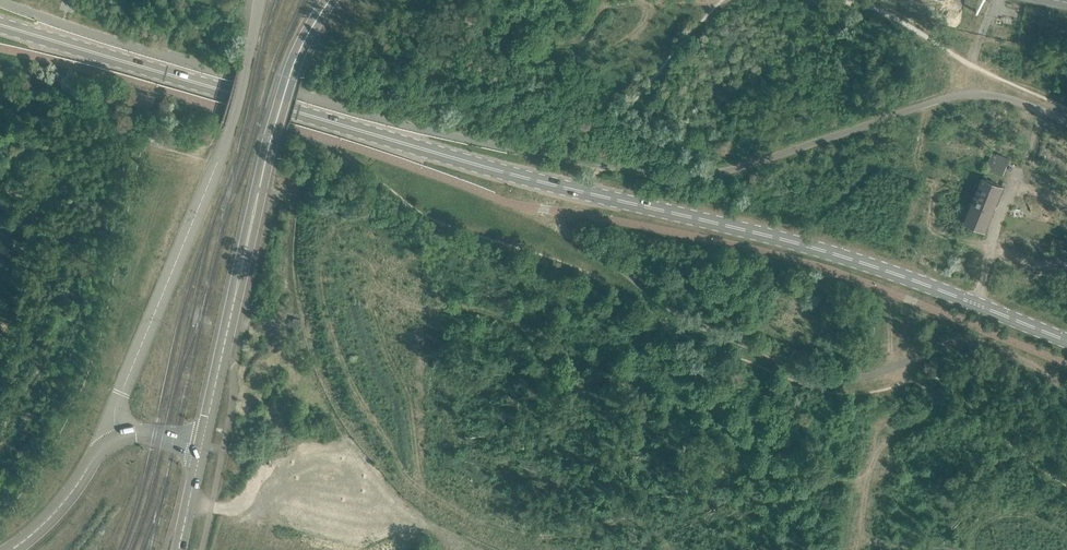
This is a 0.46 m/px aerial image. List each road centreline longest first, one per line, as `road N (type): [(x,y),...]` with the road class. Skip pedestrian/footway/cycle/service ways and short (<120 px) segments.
road 1 (secondary): [(975,304),(794,243),(526,177),(0,25)]
road 2 (residential): [(975,304),(1044,111)]

